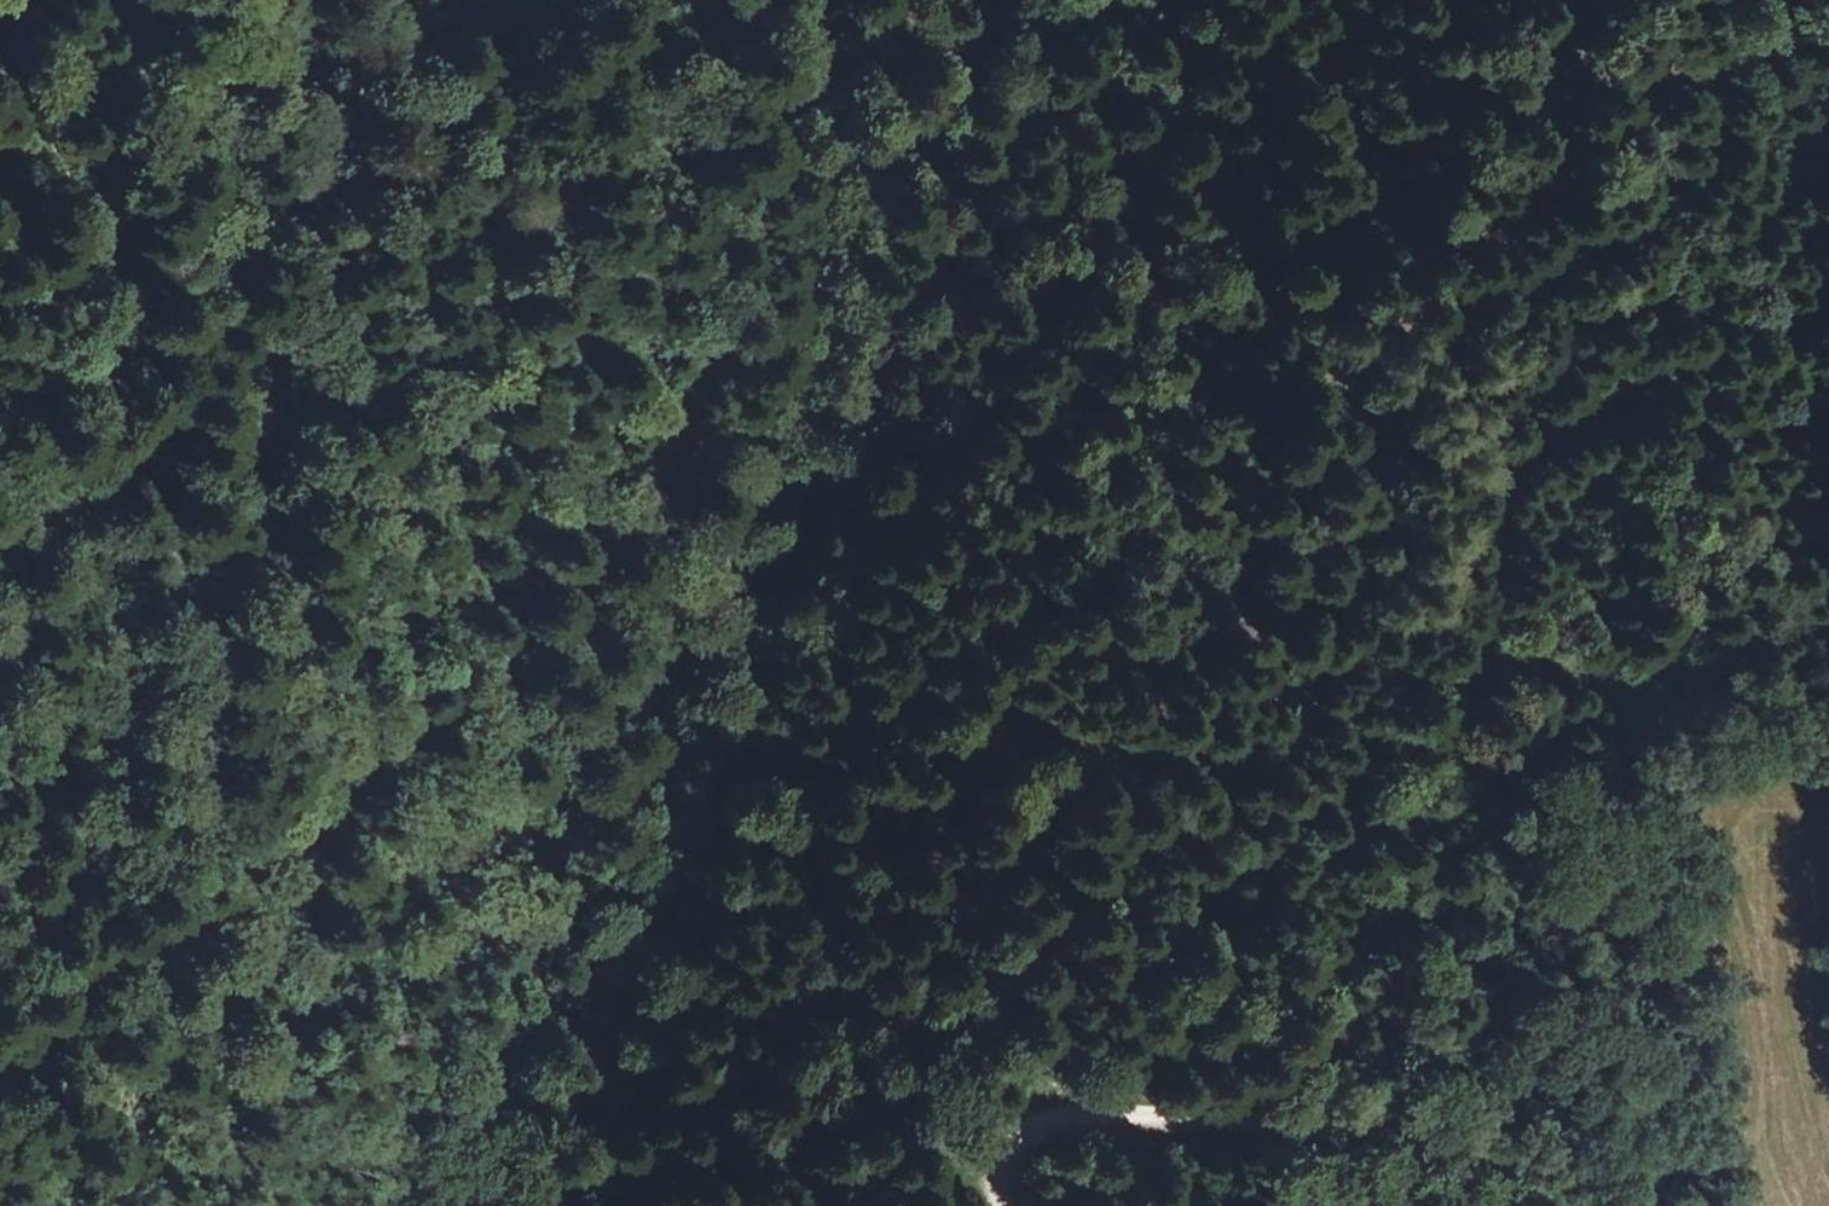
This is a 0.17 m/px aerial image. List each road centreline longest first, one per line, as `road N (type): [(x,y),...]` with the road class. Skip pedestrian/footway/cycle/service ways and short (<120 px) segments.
road 1 (track): [(1529,1205),(1453,1161),(1361,1129),(1099,1104),(1027,1118),(994,1147),(1004,1205)]

